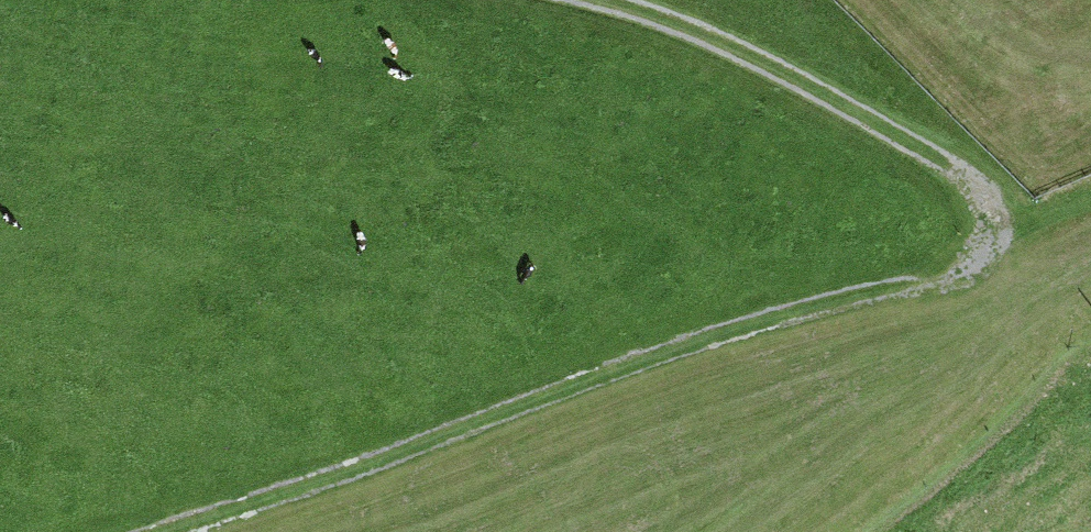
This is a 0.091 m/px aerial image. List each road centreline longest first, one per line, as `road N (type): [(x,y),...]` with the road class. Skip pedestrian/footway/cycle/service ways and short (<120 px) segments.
road 1 (track): [(150,531),(614,362),(976,251)]
road 2 (track): [(976,251),(956,200),(662,50),(512,12),(377,0)]

